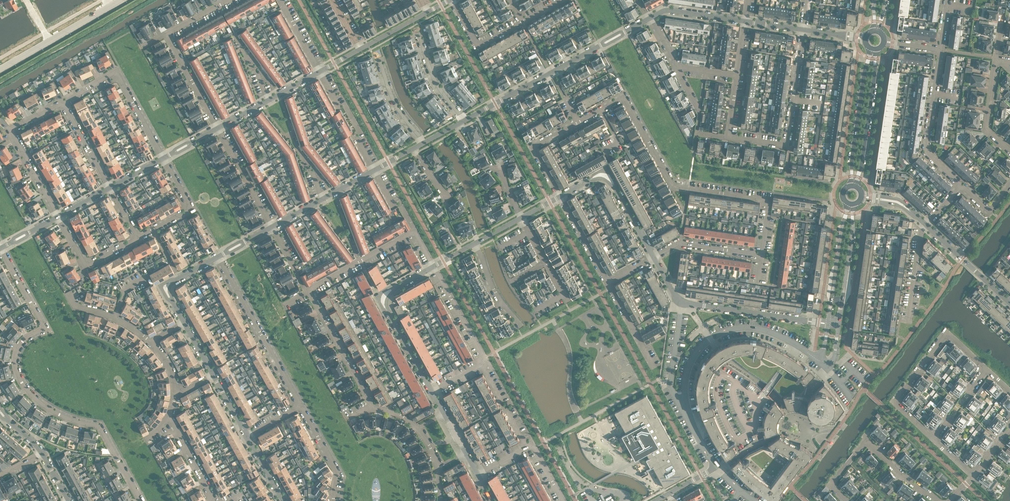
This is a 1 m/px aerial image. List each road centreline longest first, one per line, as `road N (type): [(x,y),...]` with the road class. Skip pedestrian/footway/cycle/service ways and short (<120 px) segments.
road 1 (residential): [(761,254),(769,199),(674,185),(625,96),(534,148)]
road 2 (residential): [(0,249),(45,328),(18,352),(24,383),(49,410),(102,431),(141,500)]
road 3 (tertiary): [(813,357),(752,329),(701,347),(685,398),(717,467),(670,493)]
road 4 (residential): [(415,231),(309,290),(373,409)]
road 5 (residential): [(649,18),(465,121)]
road 6 (residential): [(654,256),(682,302),(827,324)]
road 7 (residential): [(934,438),(895,401),(947,333),(985,369)]
road 8 (residential): [(846,500),(831,486),(867,440),(938,500)]
road 9 (residential): [(218,256),(300,404)]
road 10 (residential): [(432,392),(381,298),(434,267)]
road 11 (residential): [(961,185),(926,152),(941,49)]
road 12 (residential): [(163,159),(118,76),(67,102)]
road 13 (residential): [(561,196),(606,171),(654,256)]
road 14 (tertiary): [(870,48),(850,186)]
road 15 (tertiary): [(856,187),(876,49)]
road 16 (tertiary): [(119,0),(0,68)]

